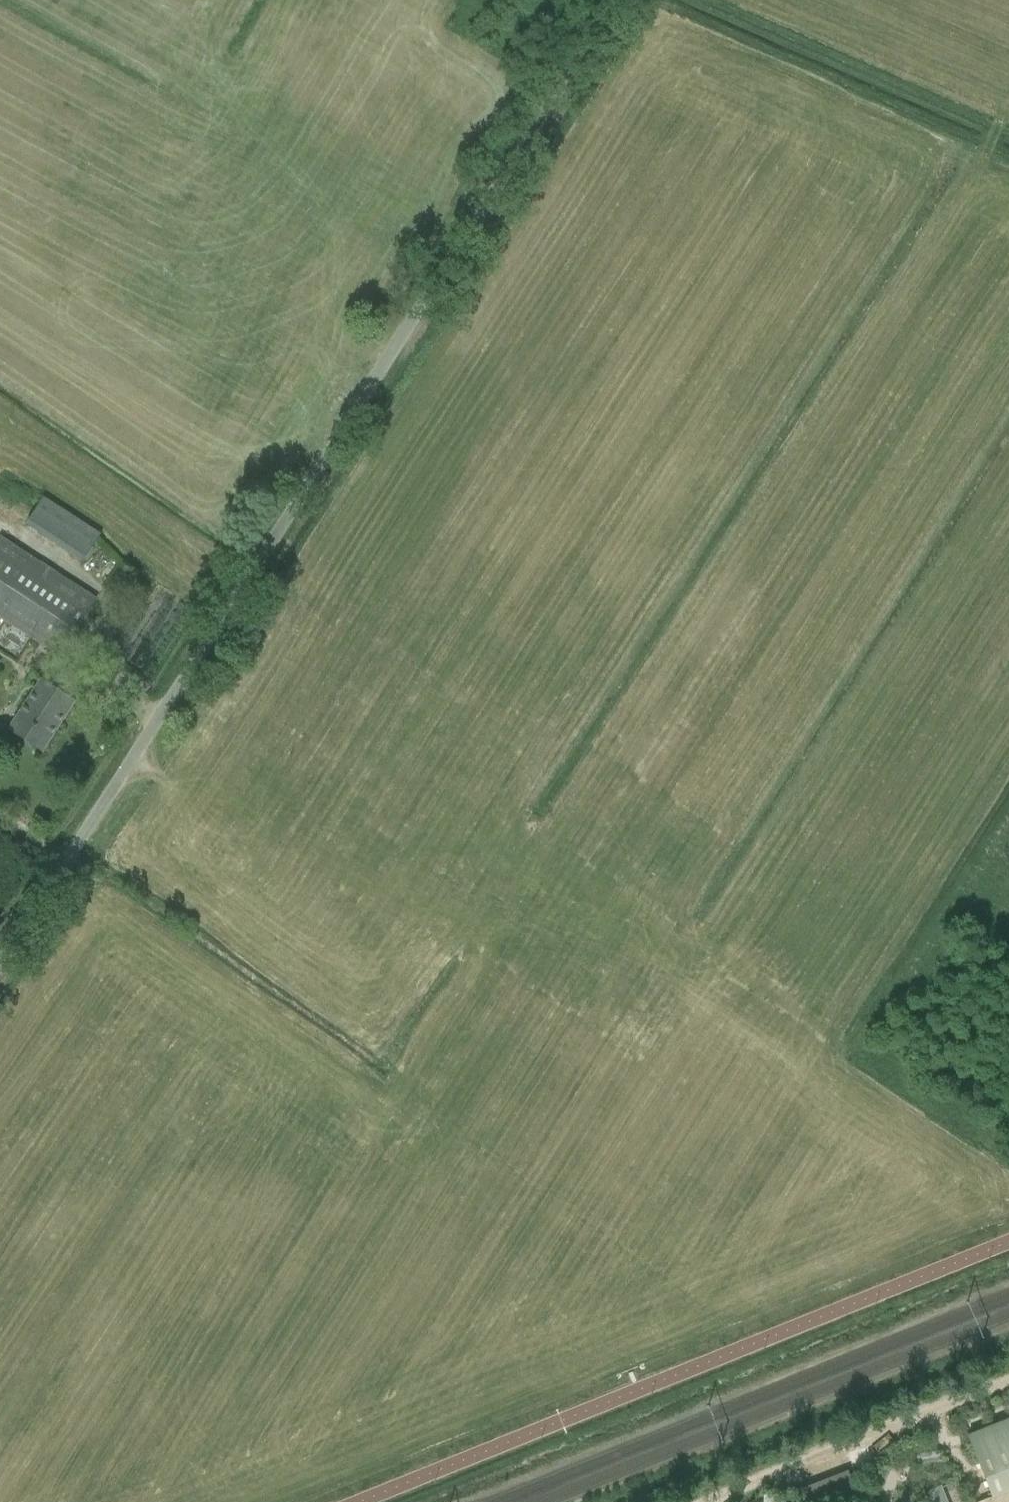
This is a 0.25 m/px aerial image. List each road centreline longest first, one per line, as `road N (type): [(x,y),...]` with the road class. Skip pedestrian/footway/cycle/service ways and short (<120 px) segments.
road 1 (unclassified): [(620,0),(0,956)]

